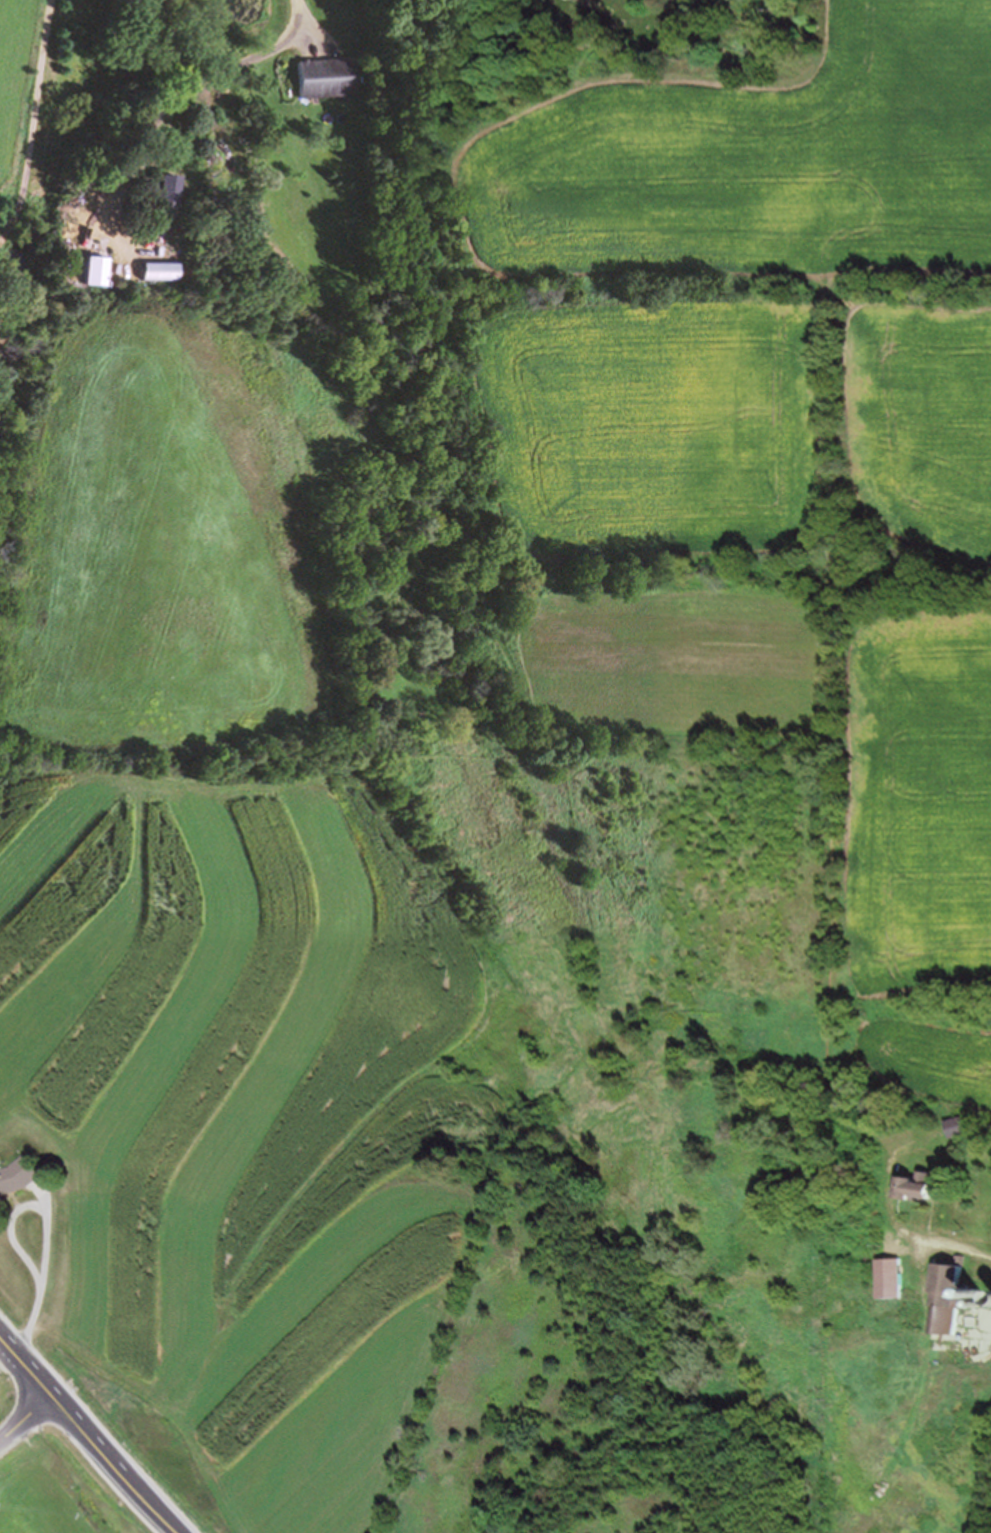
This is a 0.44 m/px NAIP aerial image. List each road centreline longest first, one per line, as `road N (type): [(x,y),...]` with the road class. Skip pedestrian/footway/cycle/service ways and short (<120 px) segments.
road 1 (primary): [(186,1532),(0,1338)]

